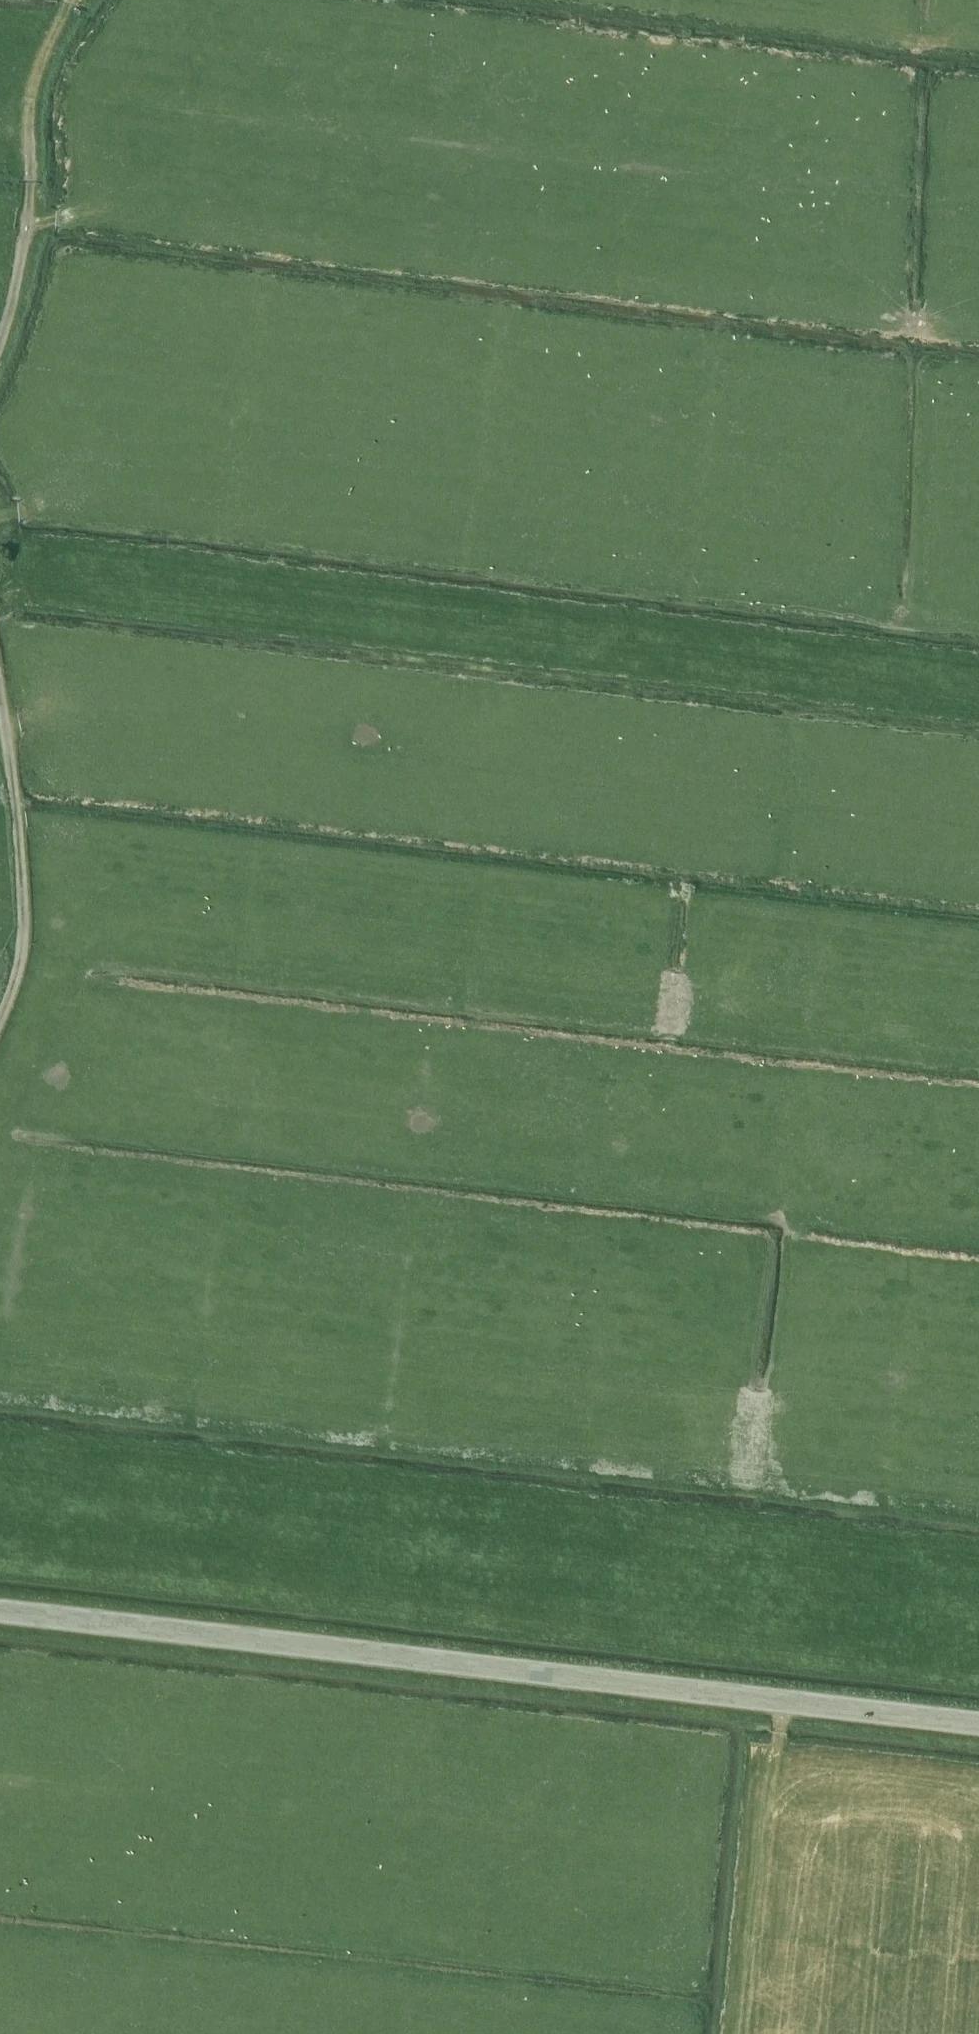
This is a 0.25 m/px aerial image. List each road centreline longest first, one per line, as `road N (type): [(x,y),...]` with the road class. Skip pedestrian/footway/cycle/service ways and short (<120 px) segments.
road 1 (tertiary): [(978,1724),(0,1611)]
road 2 (track): [(0,333),(37,216),(36,121),(48,67),(76,0)]
road 3 (track): [(0,1001),(25,914),(0,714)]

